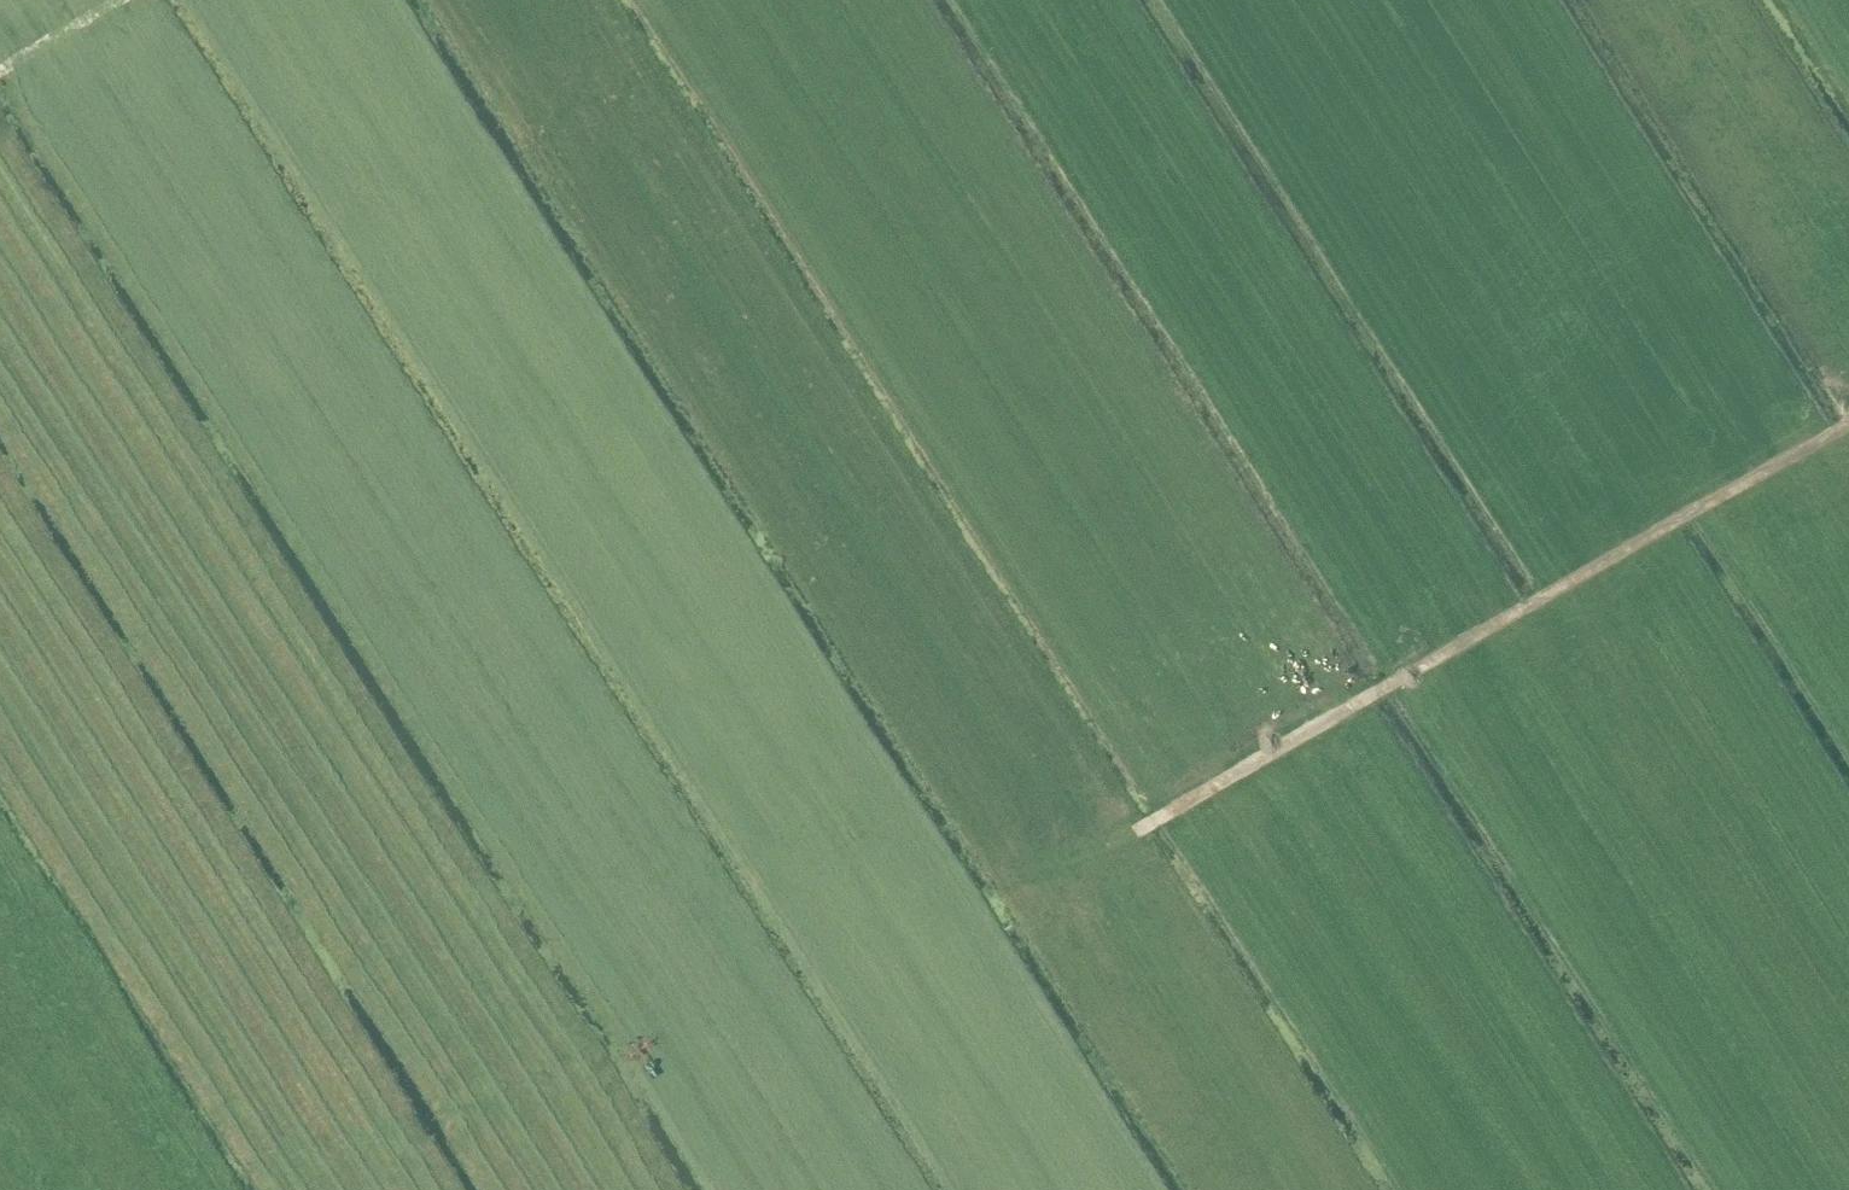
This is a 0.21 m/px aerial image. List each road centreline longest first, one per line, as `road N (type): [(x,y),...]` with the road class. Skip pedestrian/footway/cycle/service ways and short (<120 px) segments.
road 1 (track): [(1848,429),(1141,830)]
road 2 (track): [(0,75),(129,0)]

